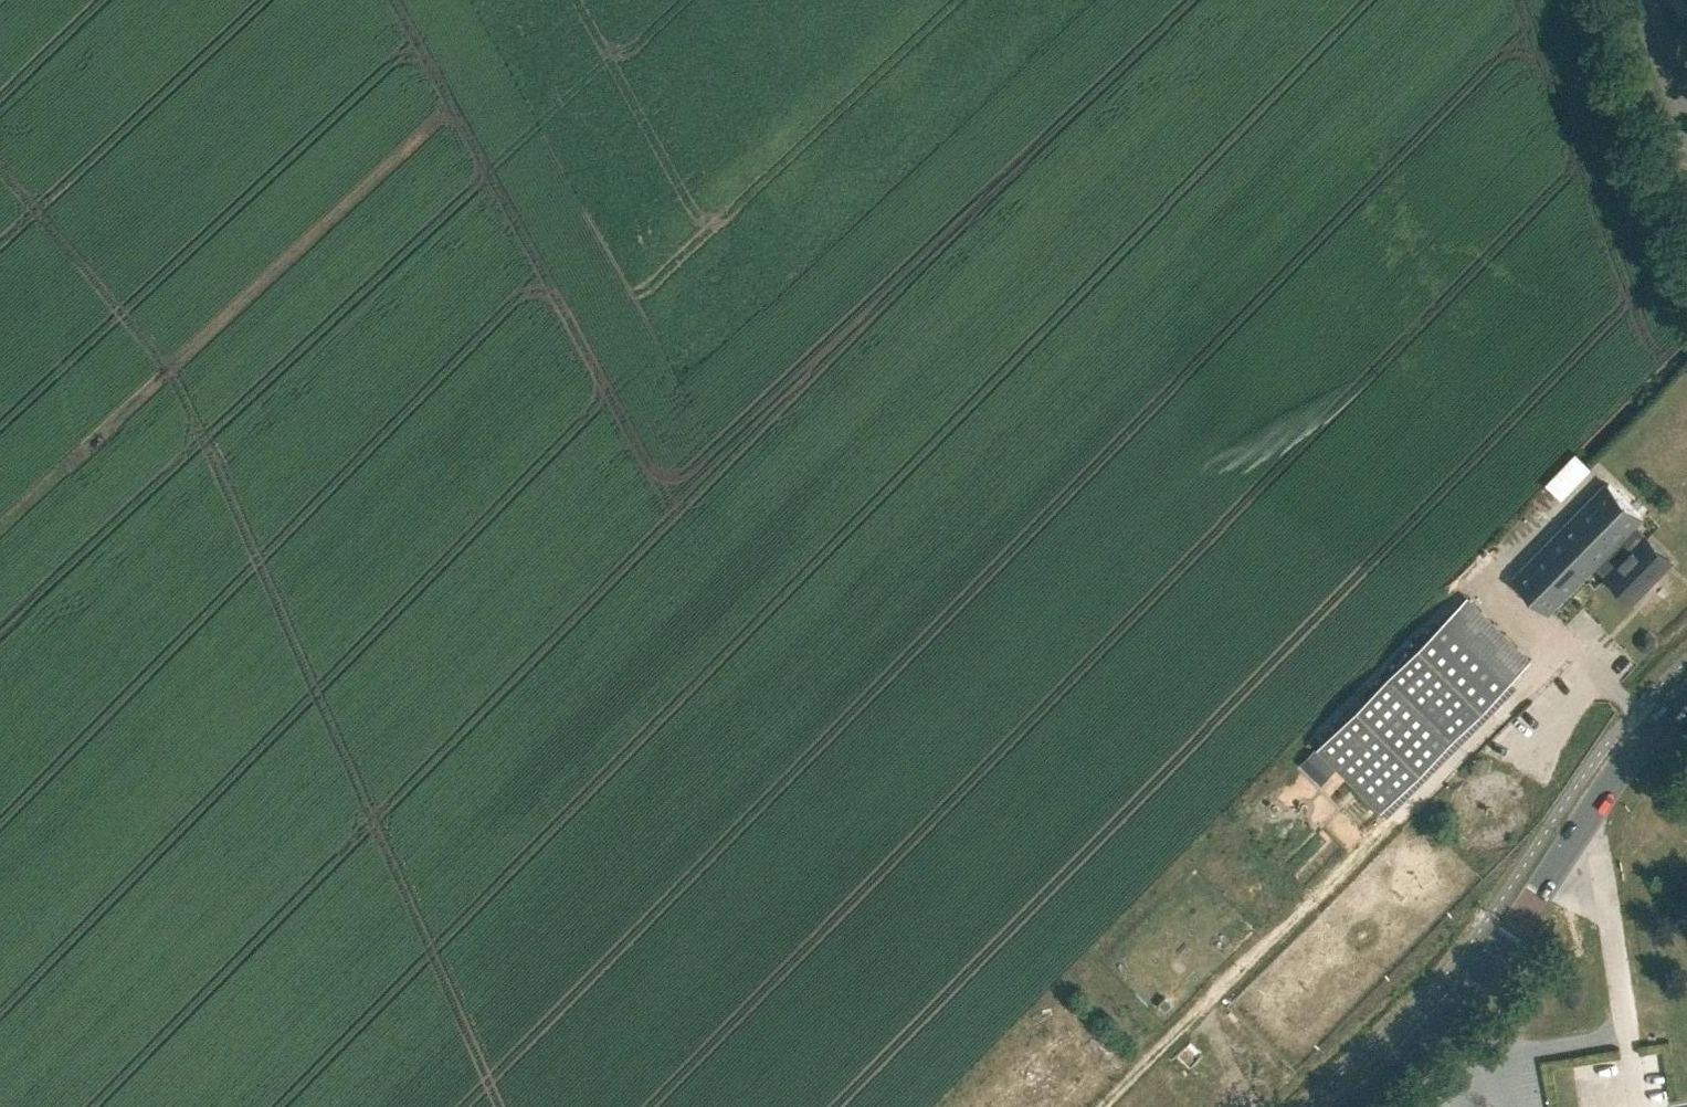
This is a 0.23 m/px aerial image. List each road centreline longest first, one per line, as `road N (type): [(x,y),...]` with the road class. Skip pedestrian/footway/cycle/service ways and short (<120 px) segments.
road 1 (tertiary): [(1358,1106),(1482,973),(1621,768),(1686,695)]
road 2 (tertiary): [(1686,113),(1642,0)]

